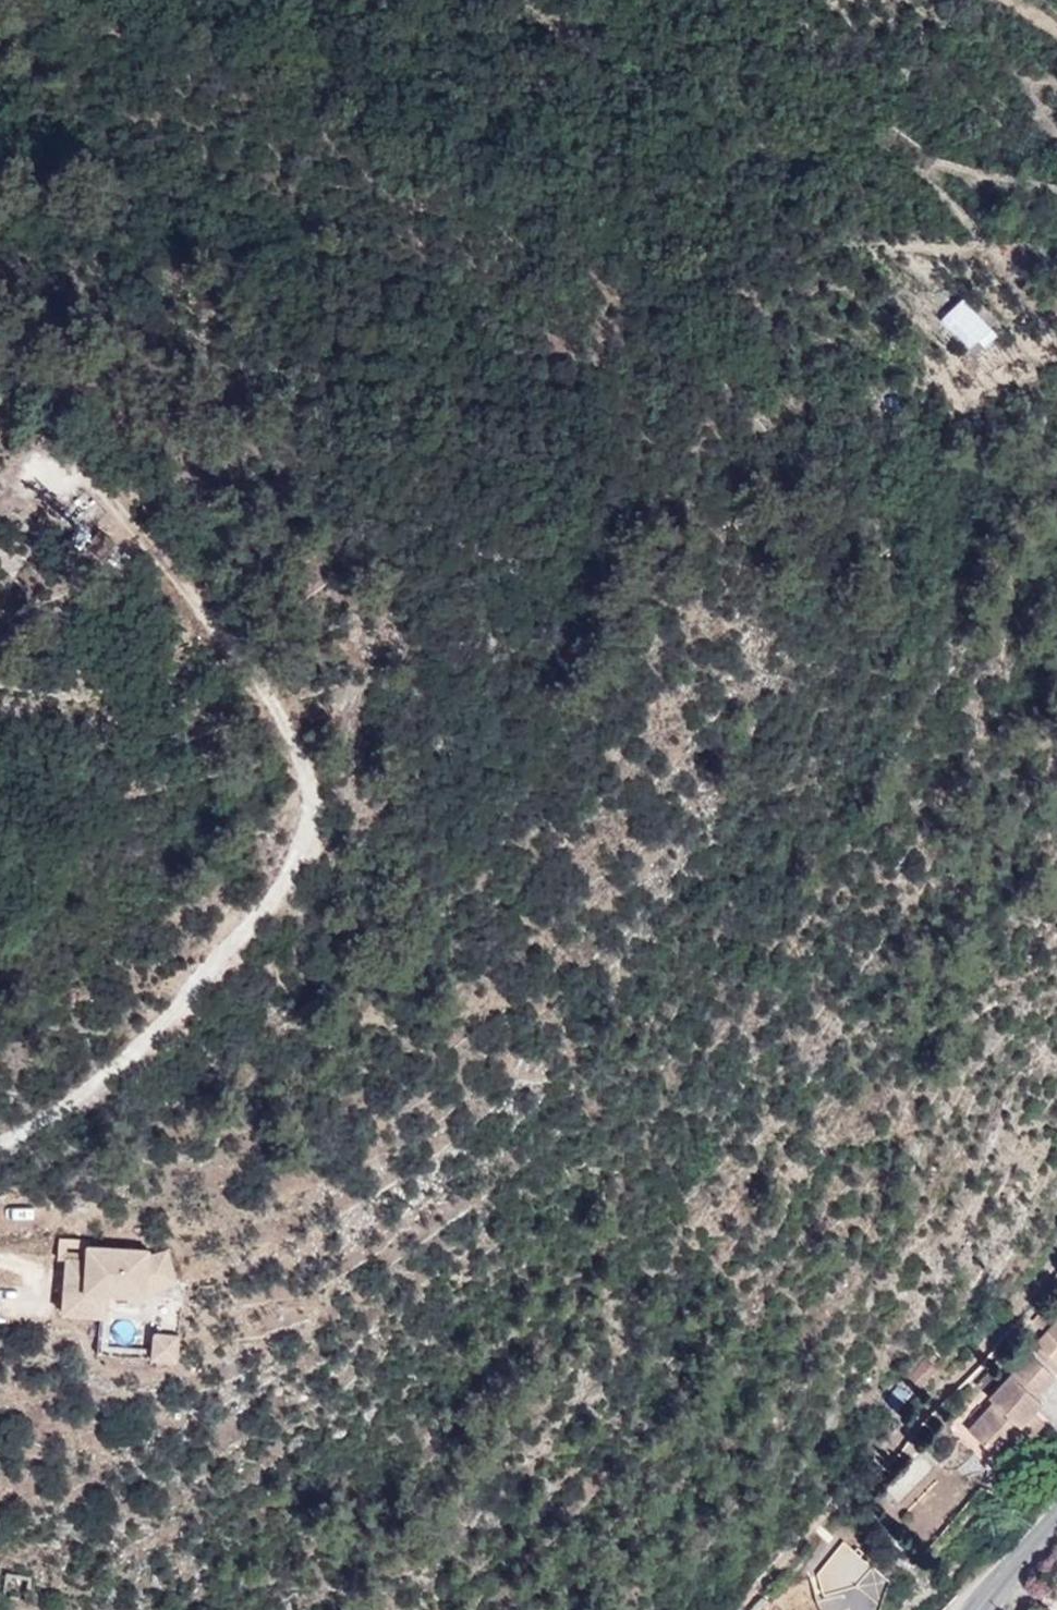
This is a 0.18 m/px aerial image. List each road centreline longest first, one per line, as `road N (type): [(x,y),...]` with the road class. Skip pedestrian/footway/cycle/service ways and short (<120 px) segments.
road 1 (residential): [(1056,1519),(977,1609)]

